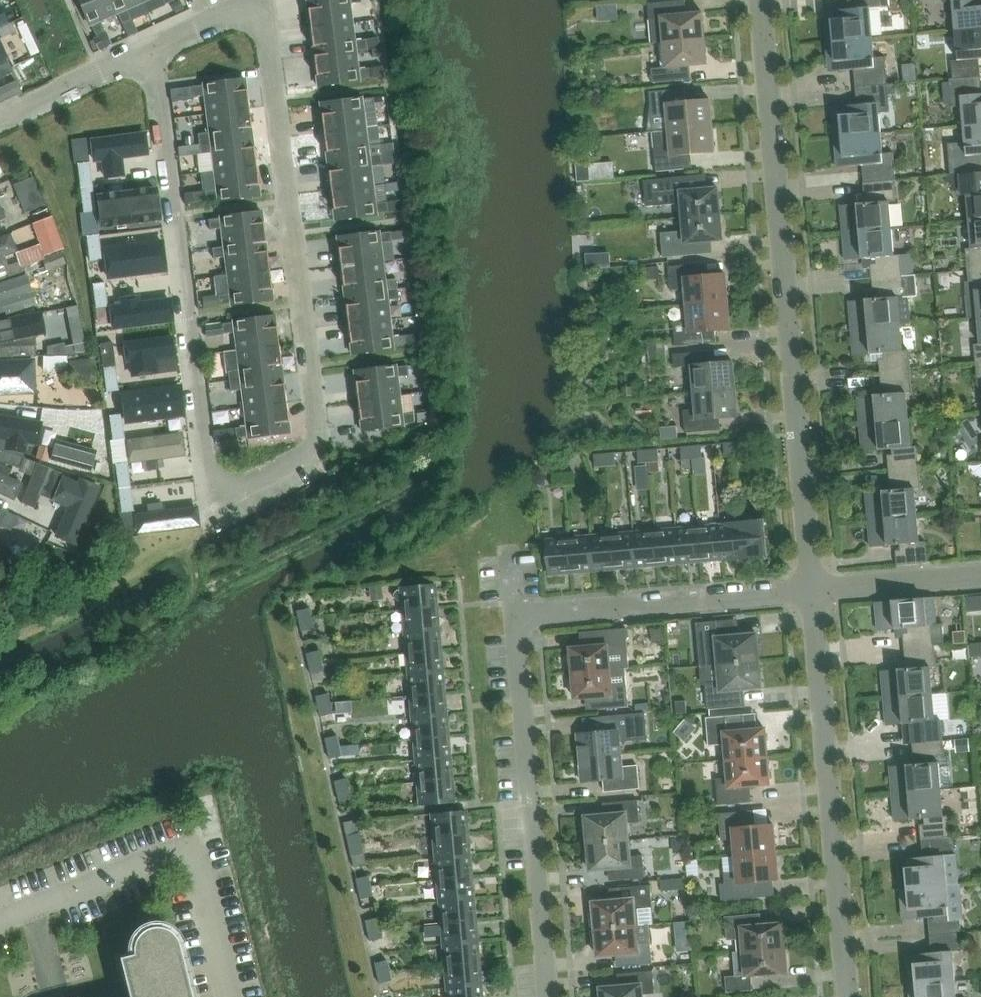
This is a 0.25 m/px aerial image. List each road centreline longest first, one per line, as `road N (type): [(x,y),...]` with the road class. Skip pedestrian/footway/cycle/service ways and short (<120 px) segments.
road 1 (residential): [(147,53),(257,3),(310,456),(303,472),(232,508),(208,505)]
road 2 (residential): [(815,590),(763,0)]
road 3 (residential): [(208,505),(147,53)]
road 4 (residential): [(847,996),(815,590)]
road 5 (residential): [(549,996),(515,616)]
road 6 (residential): [(515,616),(815,590)]
road 7 (residential): [(815,590),(980,576)]
road 8 (residential): [(0,121),(147,53)]

